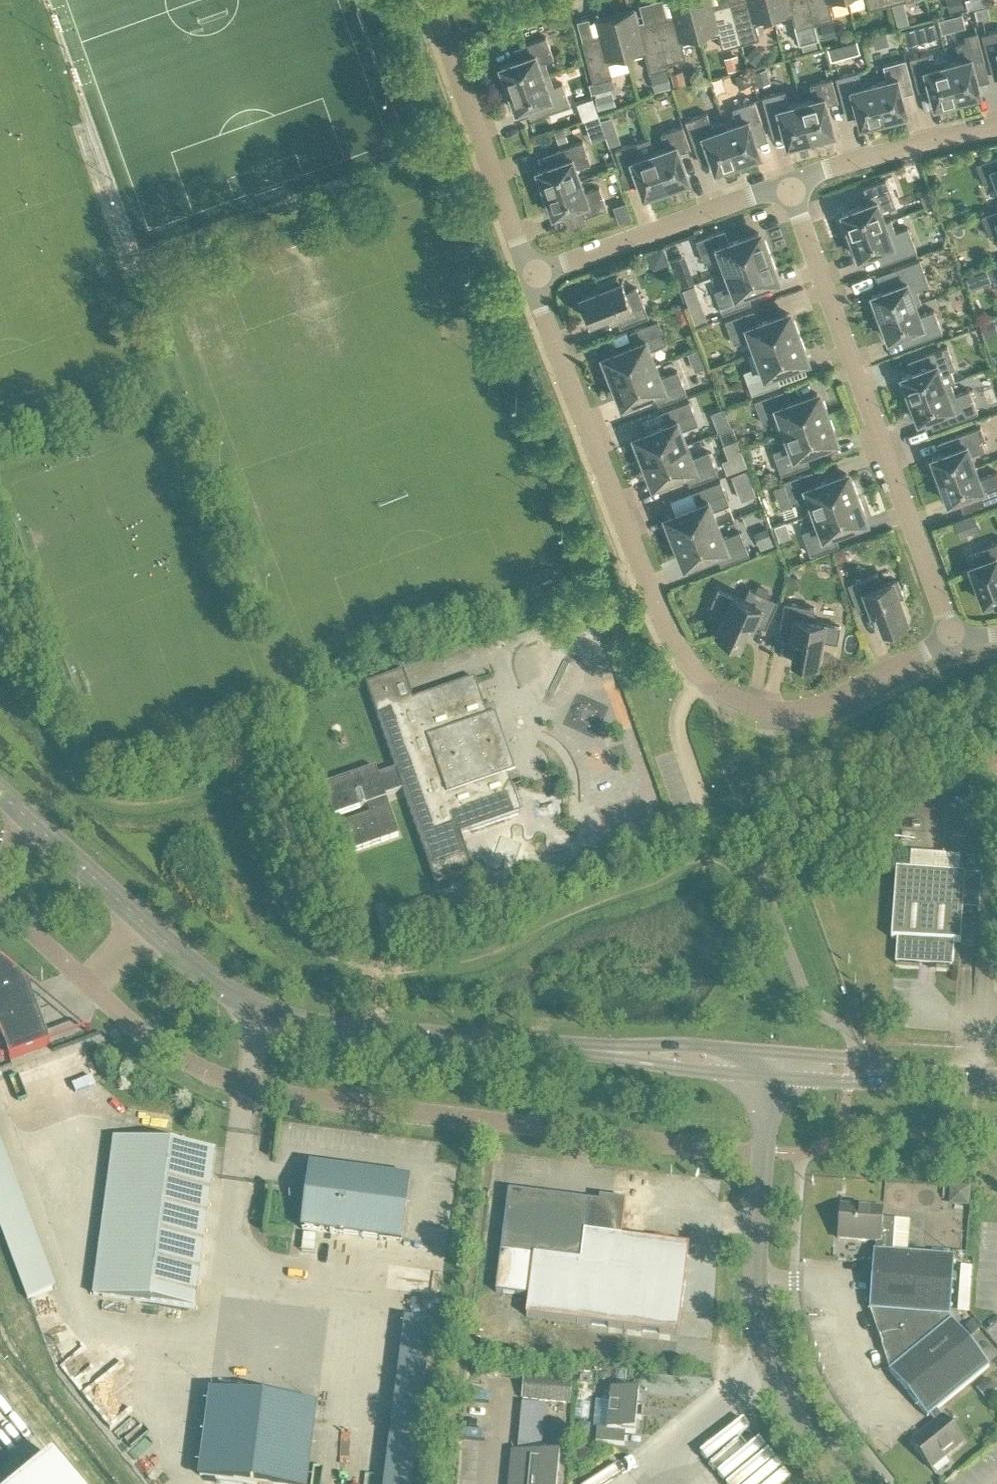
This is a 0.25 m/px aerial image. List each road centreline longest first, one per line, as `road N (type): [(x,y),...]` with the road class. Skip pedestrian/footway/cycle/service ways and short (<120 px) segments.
road 1 (residential): [(244,1094),(763,1155)]
road 2 (tertiary): [(769,1070),(338,1036),(255,1012)]
road 3 (residential): [(788,183),(953,640)]
road 4 (residential): [(530,274),(672,635),(703,681)]
road 5 (residential): [(842,1483),(778,1393),(761,1336),(754,1266),(763,1155)]
road 6 (residential): [(0,904),(149,1044),(244,1094)]
road 7 (tertiary): [(255,1012),(185,963),(30,825)]
road 8 (residential): [(435,0),(530,274)]
road 9 (residential): [(703,681),(756,709),(805,712),(953,640)]
road 10 (residential): [(530,274),(788,183)]
road 11 (tertiary): [(996,1087),(769,1070)]
road 12 (residential): [(788,183),(996,127)]
road 13 (residential): [(708,815),(679,720),(703,681)]

